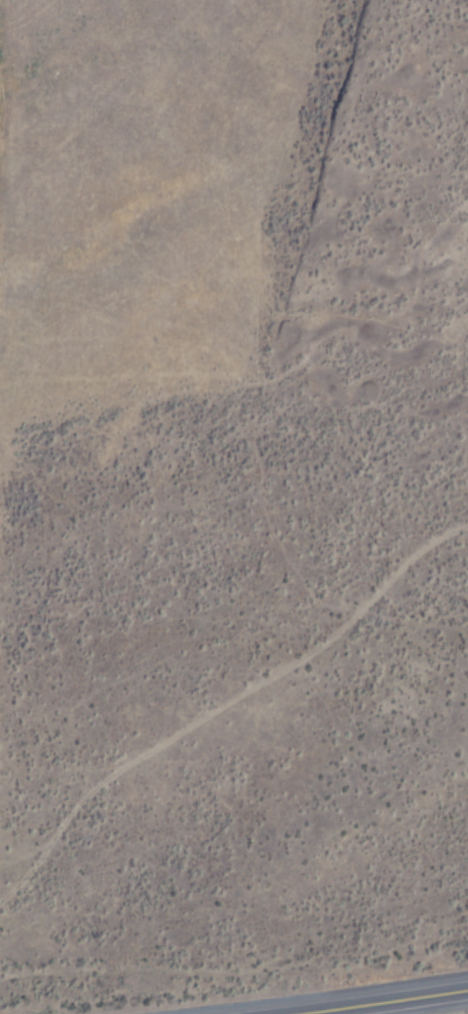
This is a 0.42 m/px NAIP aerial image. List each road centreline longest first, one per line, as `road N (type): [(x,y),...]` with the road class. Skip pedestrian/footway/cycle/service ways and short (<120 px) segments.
road 1 (trunk): [(321,1013),(467,990)]

